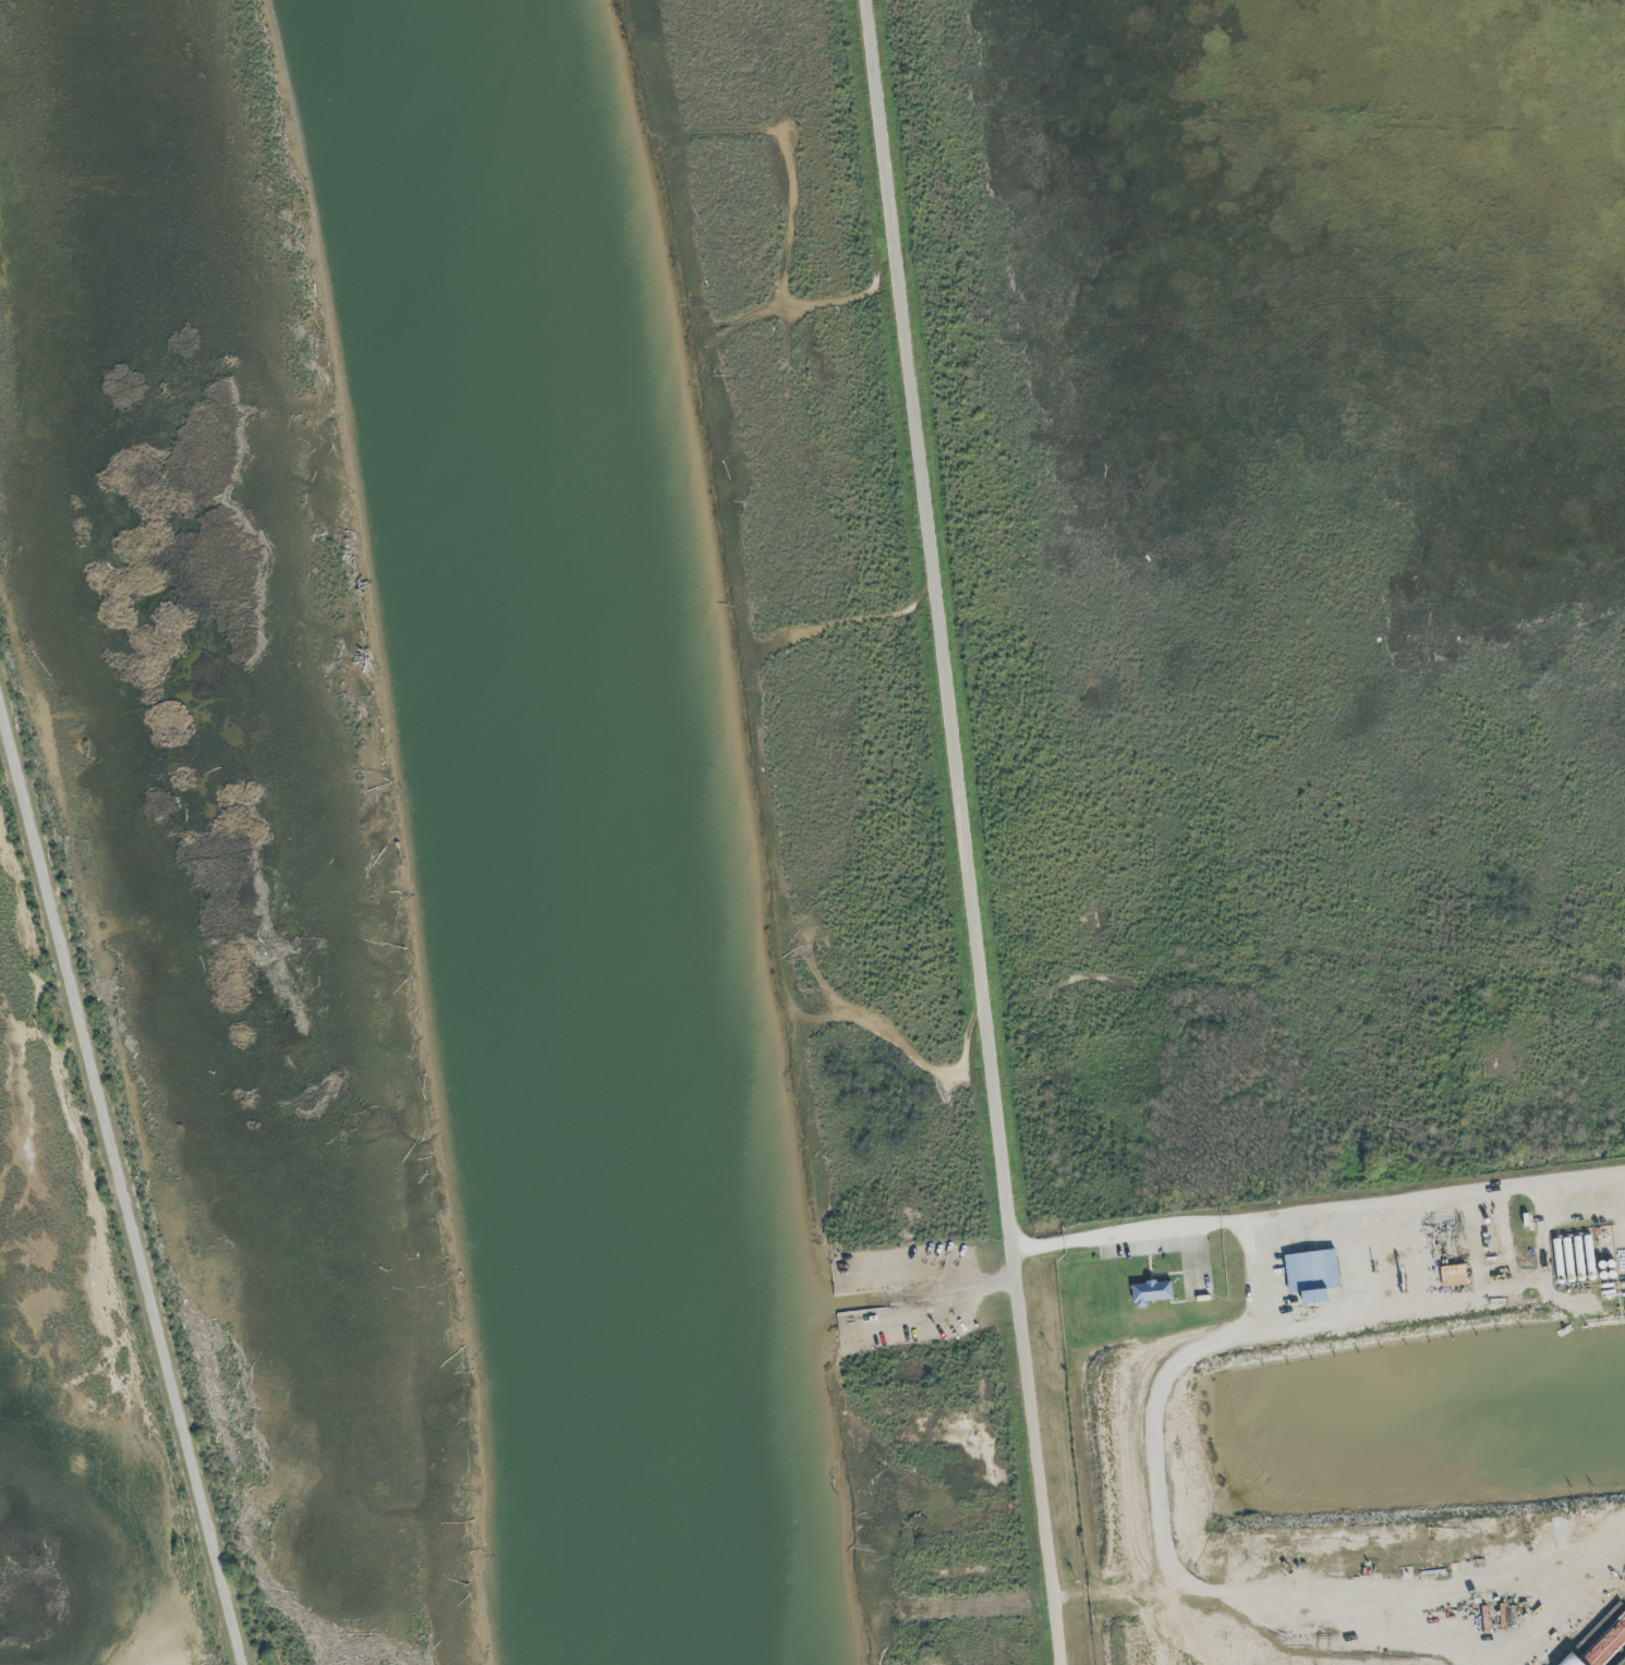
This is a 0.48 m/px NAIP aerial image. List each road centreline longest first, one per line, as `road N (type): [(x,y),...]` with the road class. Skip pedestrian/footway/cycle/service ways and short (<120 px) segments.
road 1 (residential): [(870,0),(1062,1664)]
road 2 (residential): [(243,1664),(0,697)]
road 3 (track): [(1019,1259),(1083,1243),(1624,1174)]

